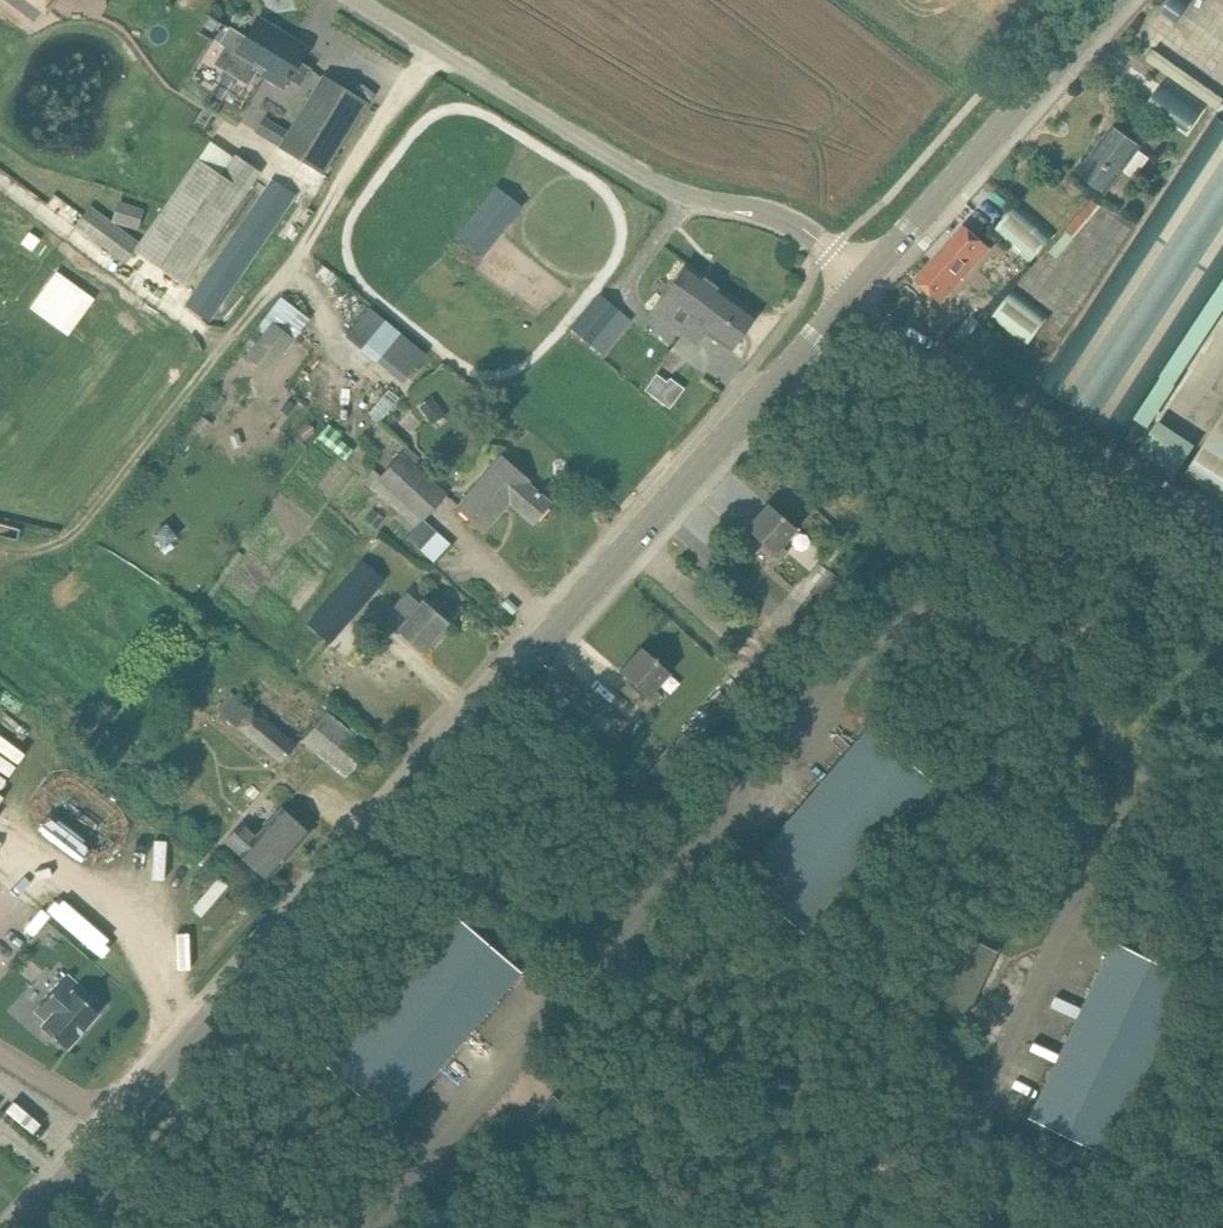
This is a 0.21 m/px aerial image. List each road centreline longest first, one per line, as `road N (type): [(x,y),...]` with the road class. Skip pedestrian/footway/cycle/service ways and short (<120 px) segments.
road 1 (tertiary): [(51,1227),(873,275)]
road 2 (unclassified): [(873,275),(806,228),(663,193),(347,0)]
road 3 (track): [(1222,523),(883,293)]
road 4 (tertiary): [(873,275),(1114,0)]

